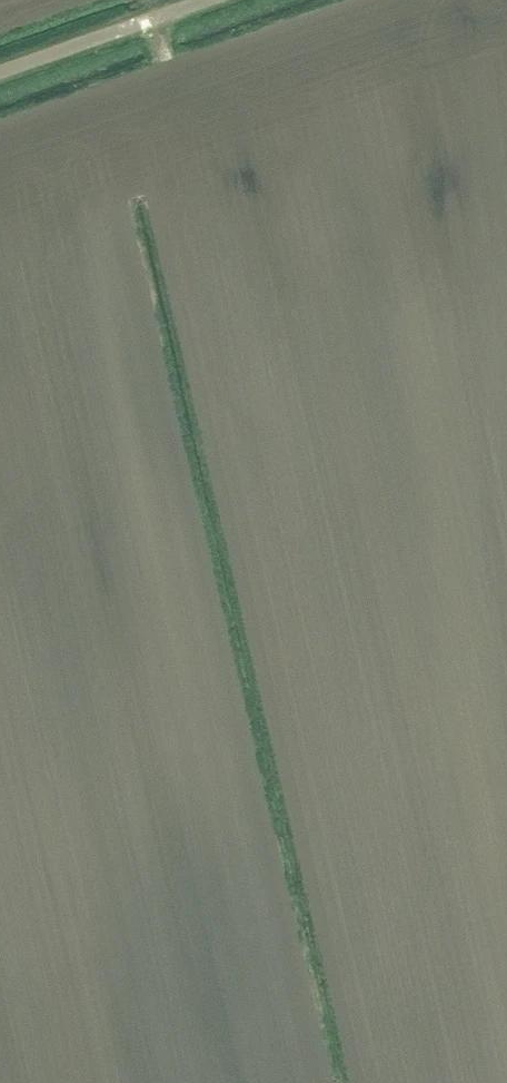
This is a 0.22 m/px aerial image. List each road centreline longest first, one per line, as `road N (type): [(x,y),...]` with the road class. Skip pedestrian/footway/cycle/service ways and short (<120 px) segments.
road 1 (unclassified): [(0,69),(203,0)]

